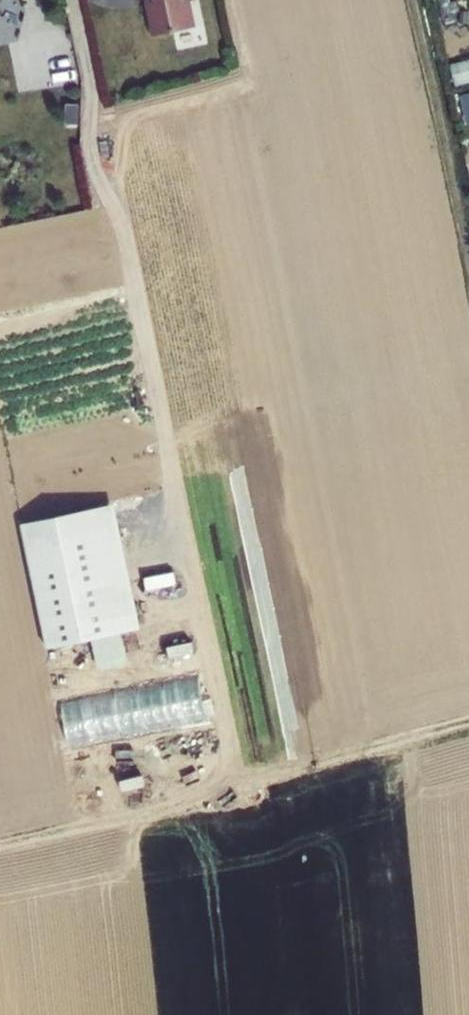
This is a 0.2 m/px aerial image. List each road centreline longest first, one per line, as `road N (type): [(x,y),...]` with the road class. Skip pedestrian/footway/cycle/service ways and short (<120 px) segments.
road 1 (track): [(73,0),(92,82),(94,171),(123,224),(238,792)]
road 2 (track): [(0,842),(184,806),(468,729)]
road 3 (track): [(468,258),(409,0)]

